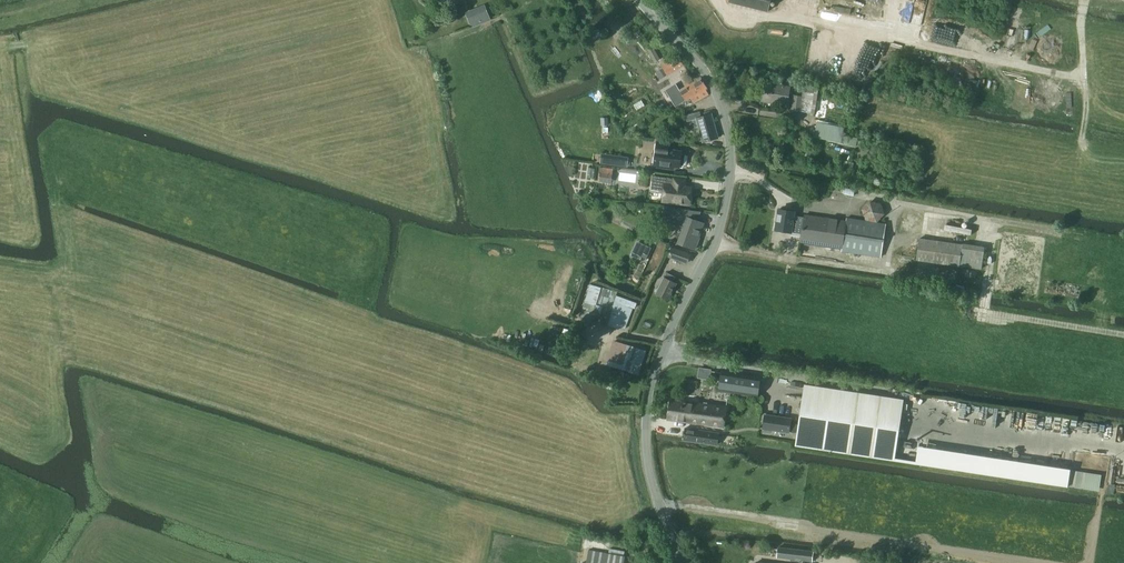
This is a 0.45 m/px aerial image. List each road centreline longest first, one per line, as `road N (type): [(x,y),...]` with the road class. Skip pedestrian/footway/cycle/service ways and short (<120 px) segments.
road 1 (tertiary): [(683,562),(648,463),(649,395),(716,241),(729,142),(709,79),(639,0)]
road 2 (track): [(1085,0),(1083,79),(720,8),(719,0)]

